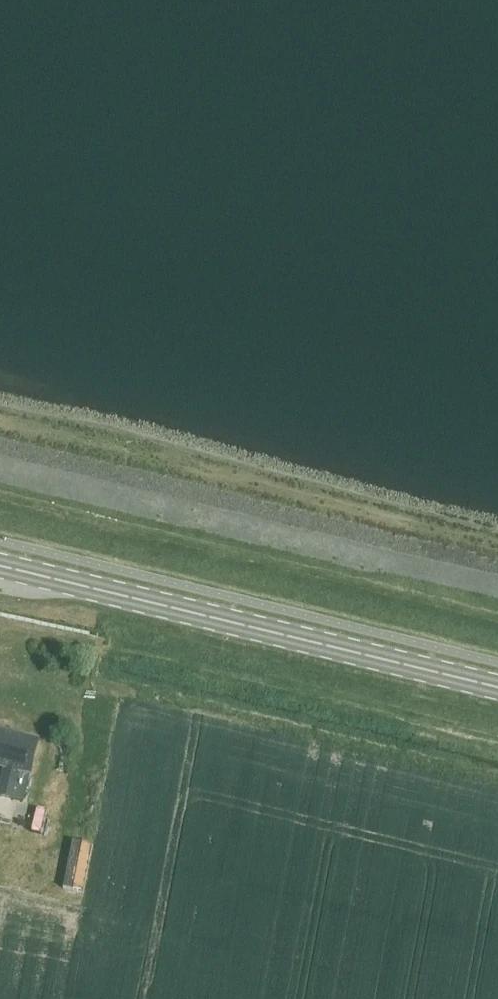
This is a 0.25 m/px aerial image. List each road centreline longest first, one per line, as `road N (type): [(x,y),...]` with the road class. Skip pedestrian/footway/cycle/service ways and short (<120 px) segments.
road 1 (primary): [(497,696),(0,576)]

